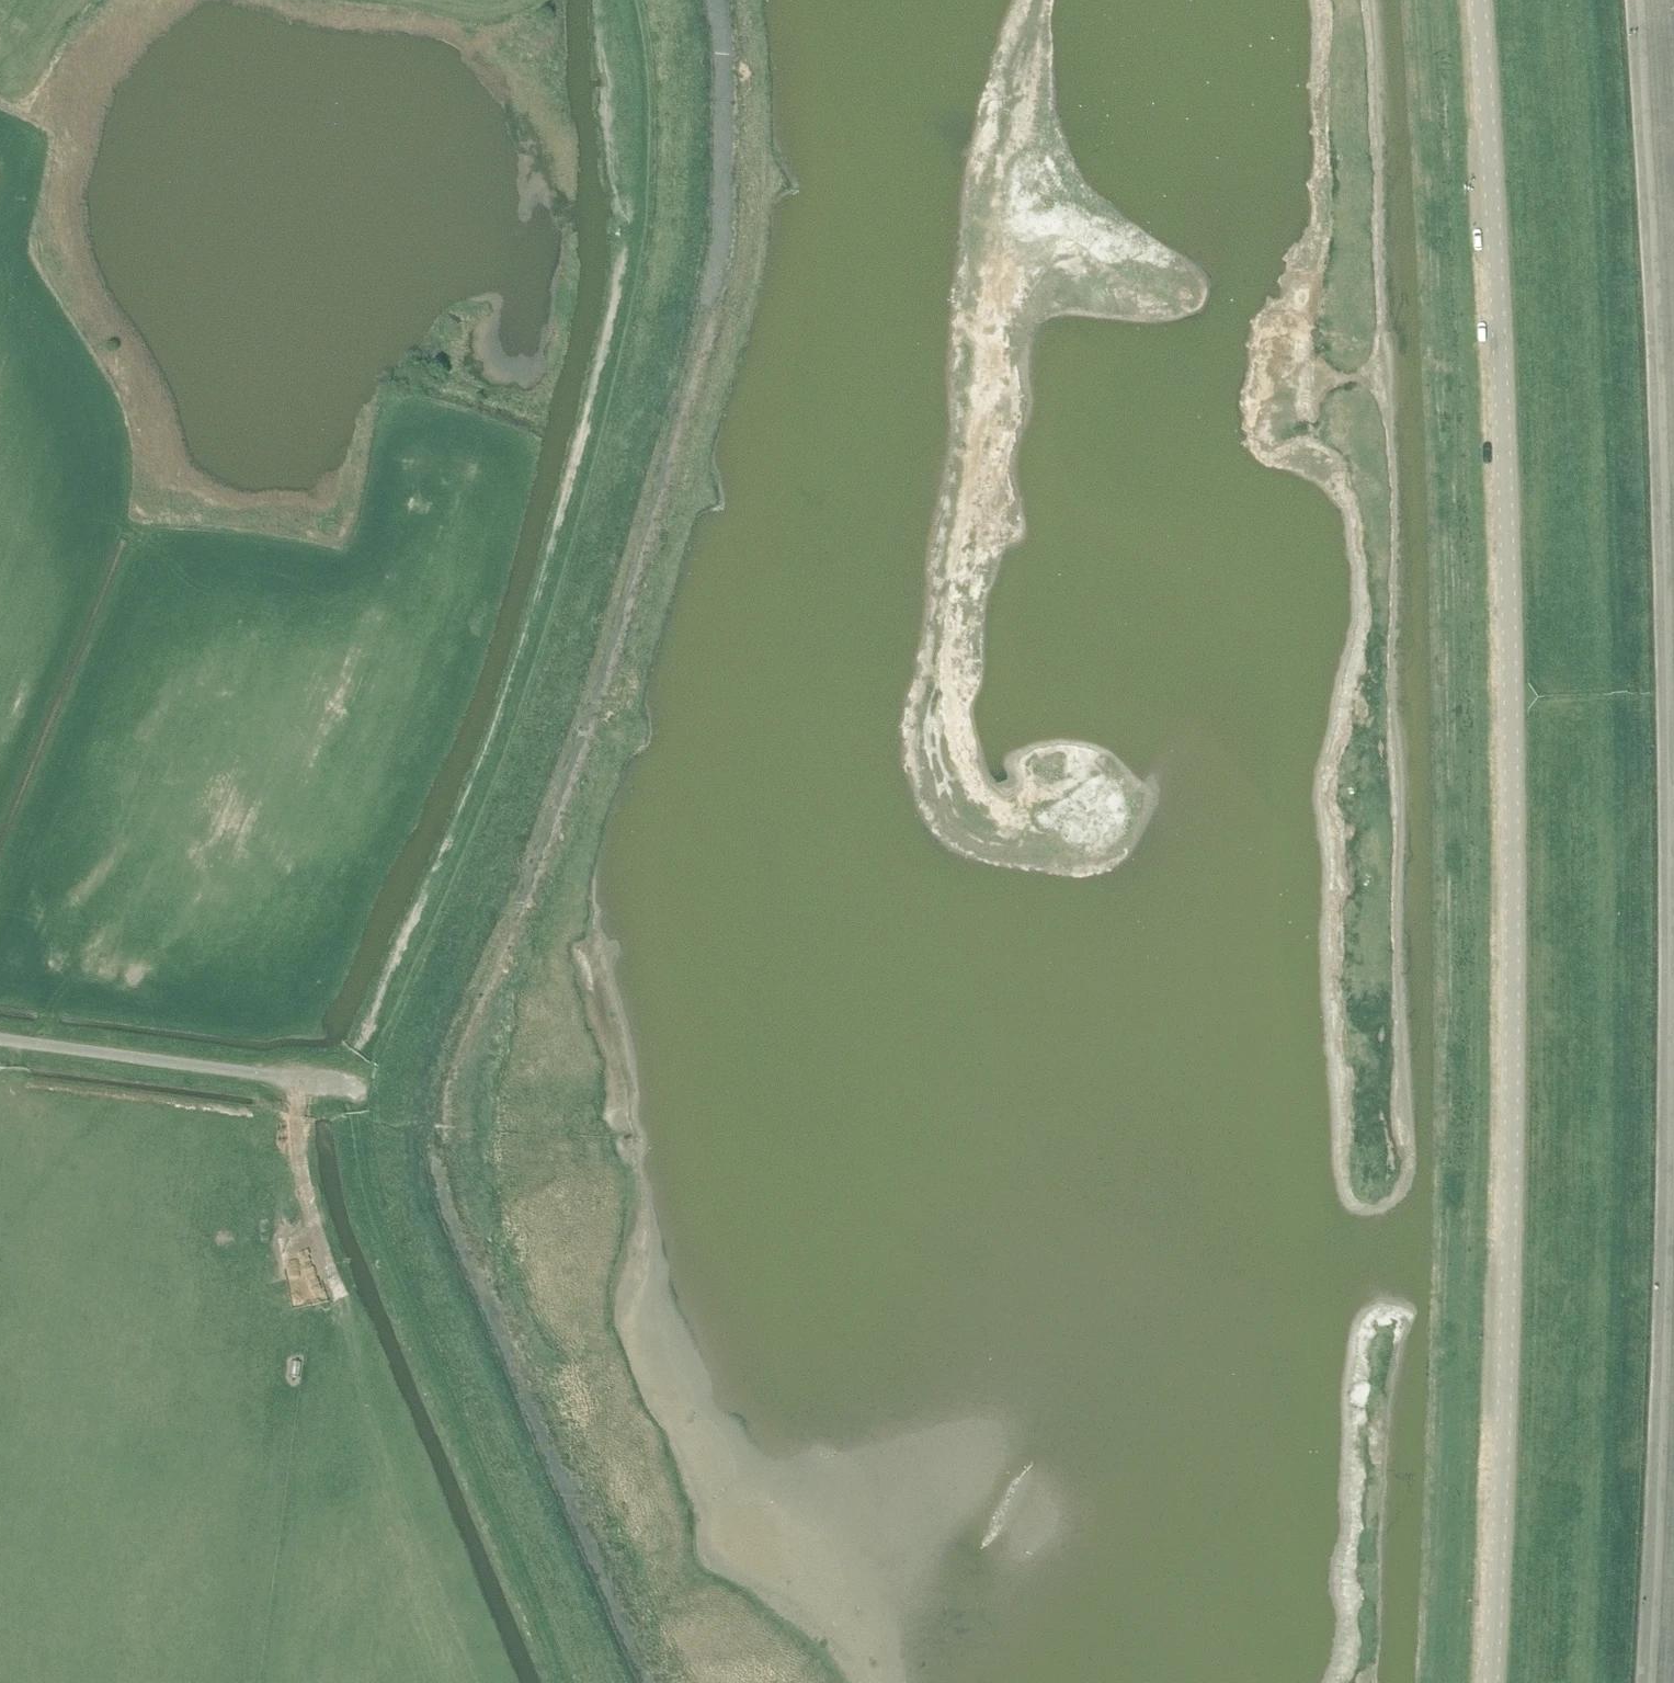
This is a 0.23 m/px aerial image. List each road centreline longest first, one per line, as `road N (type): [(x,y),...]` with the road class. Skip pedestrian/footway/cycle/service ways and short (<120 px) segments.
road 1 (tertiary): [(1493,1682),(1508,1304),(1509,541),(1481,0)]
road 2 (unclassified): [(0,1039),(344,1085)]

